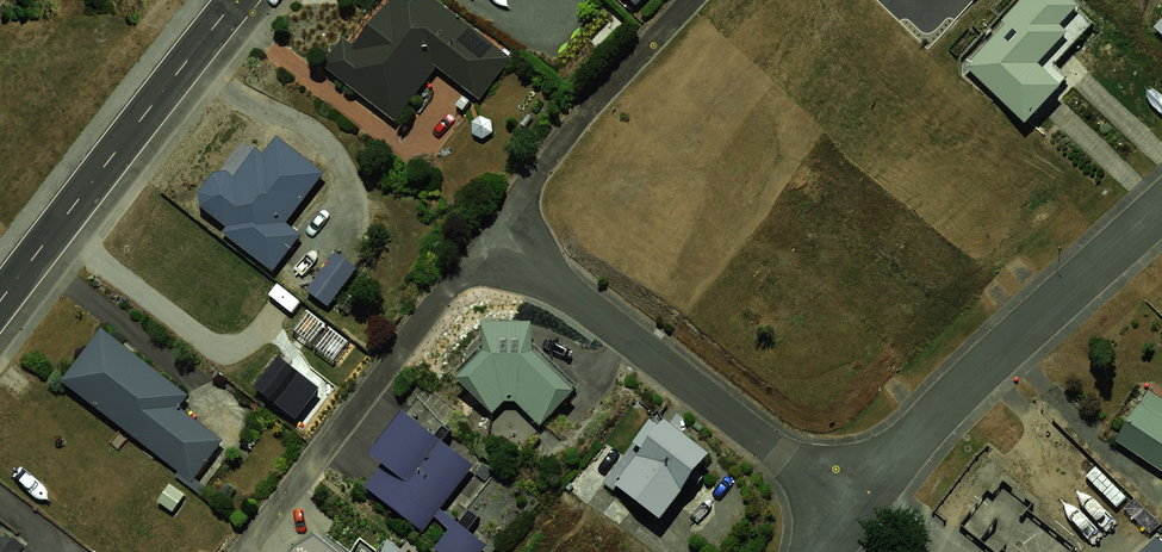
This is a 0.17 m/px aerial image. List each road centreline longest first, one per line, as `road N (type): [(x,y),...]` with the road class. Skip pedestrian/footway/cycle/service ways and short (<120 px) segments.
road 1 (residential): [(486,240),(623,321),(846,520)]
road 2 (residential): [(846,520),(929,416),(1161,214)]
road 3 (residential): [(253,551),(486,240)]
road 4 (primary): [(0,301),(236,0)]
road 5 (residential): [(486,240),(576,121),(694,0)]

